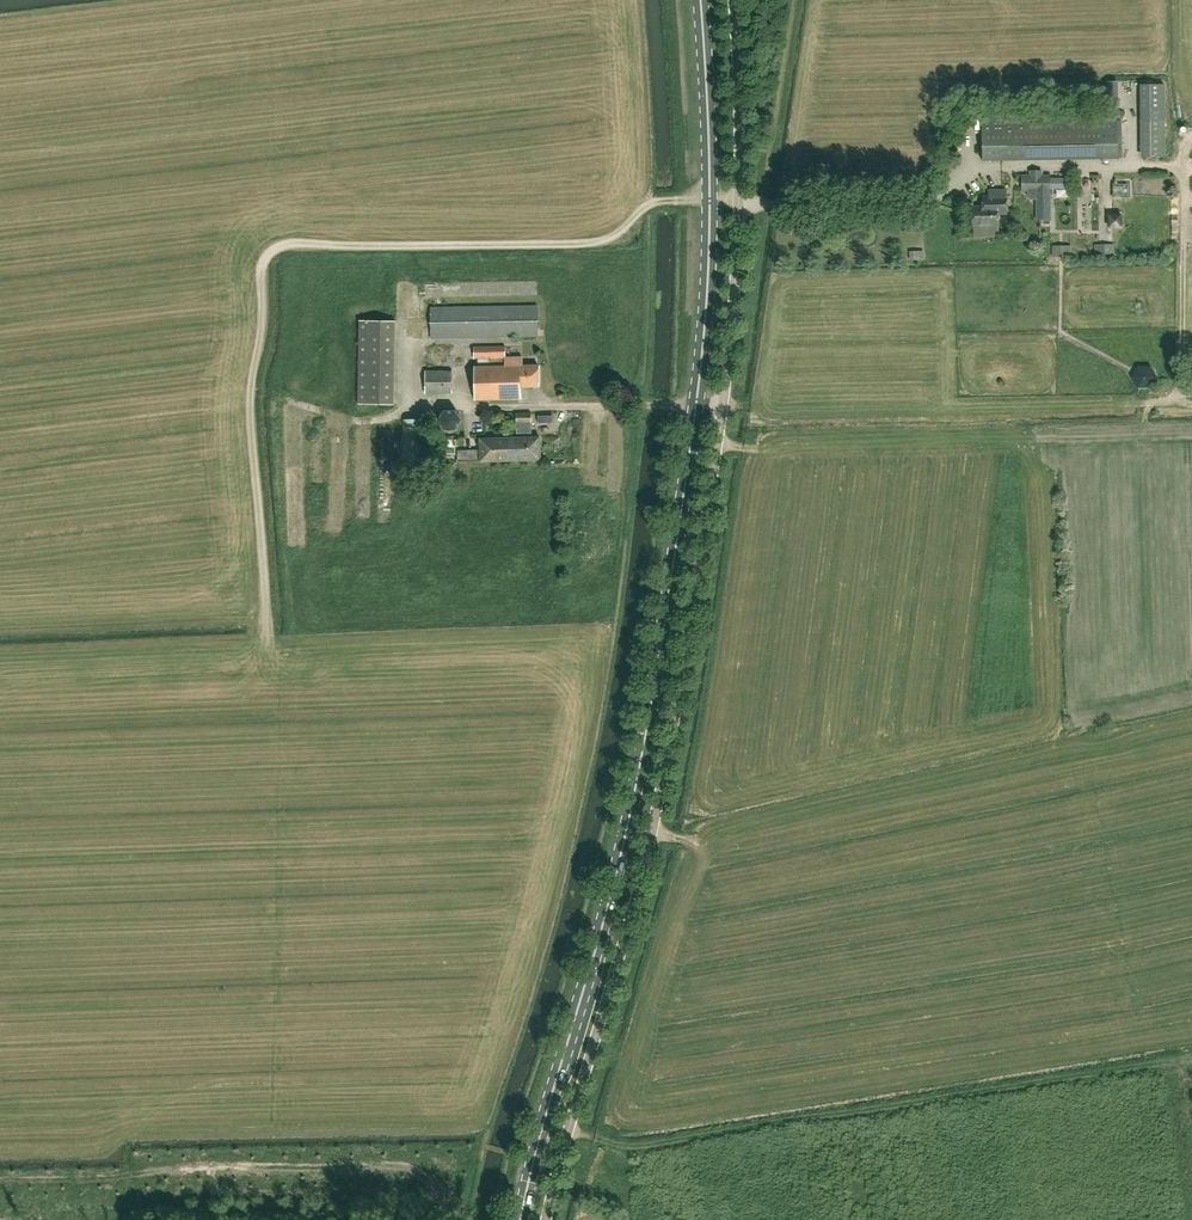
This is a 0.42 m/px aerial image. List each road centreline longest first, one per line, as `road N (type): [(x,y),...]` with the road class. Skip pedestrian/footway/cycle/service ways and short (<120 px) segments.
road 1 (unclassified): [(543,1219),(650,838),(707,514),(739,202),(733,0)]
road 2 (primary): [(520,1219),(617,862),(658,677),(708,294),(700,0)]
road 3 (track): [(268,633),(250,391),(271,250),(596,244),(649,205),(675,202)]

